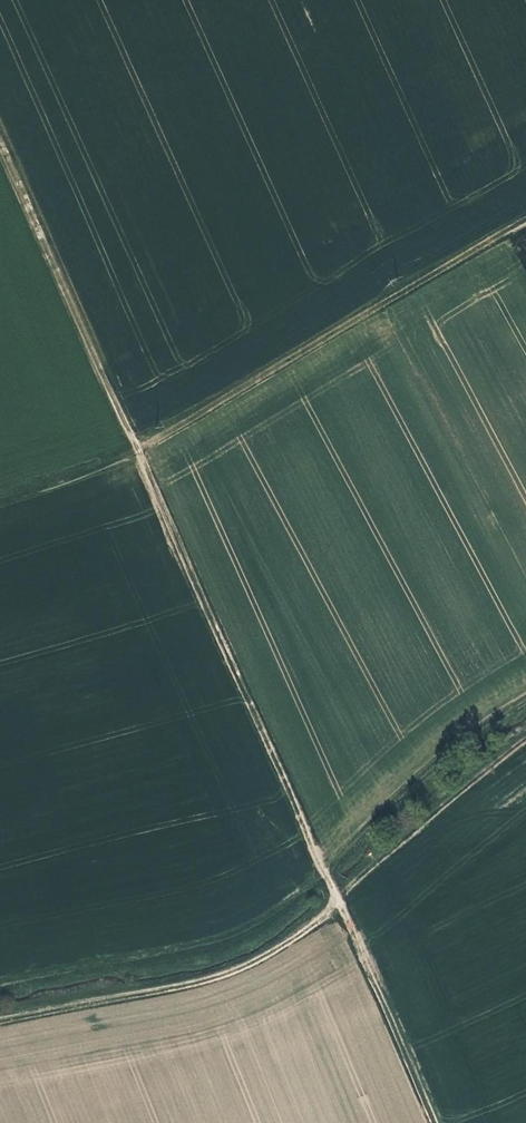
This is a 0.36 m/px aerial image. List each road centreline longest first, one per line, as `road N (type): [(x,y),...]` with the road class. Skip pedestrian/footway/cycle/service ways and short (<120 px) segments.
road 1 (track): [(432,1122),(0,145)]
road 2 (track): [(525,222),(138,452),(0,504)]
road 3 (track): [(337,908),(222,975),(0,1022)]
road 4 (track): [(525,743),(334,903)]

